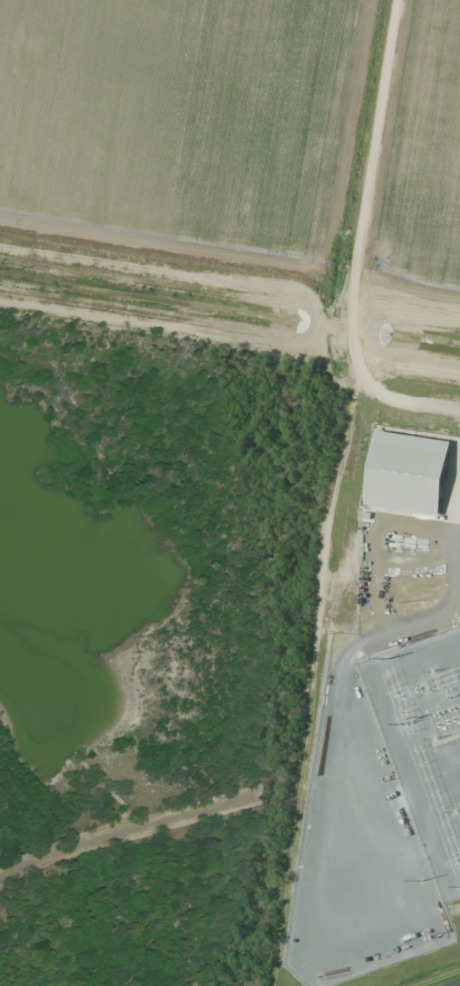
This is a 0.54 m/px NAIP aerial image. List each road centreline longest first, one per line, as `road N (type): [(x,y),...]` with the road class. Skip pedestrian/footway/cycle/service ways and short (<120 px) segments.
road 1 (residential): [(0,875),(246,793)]

